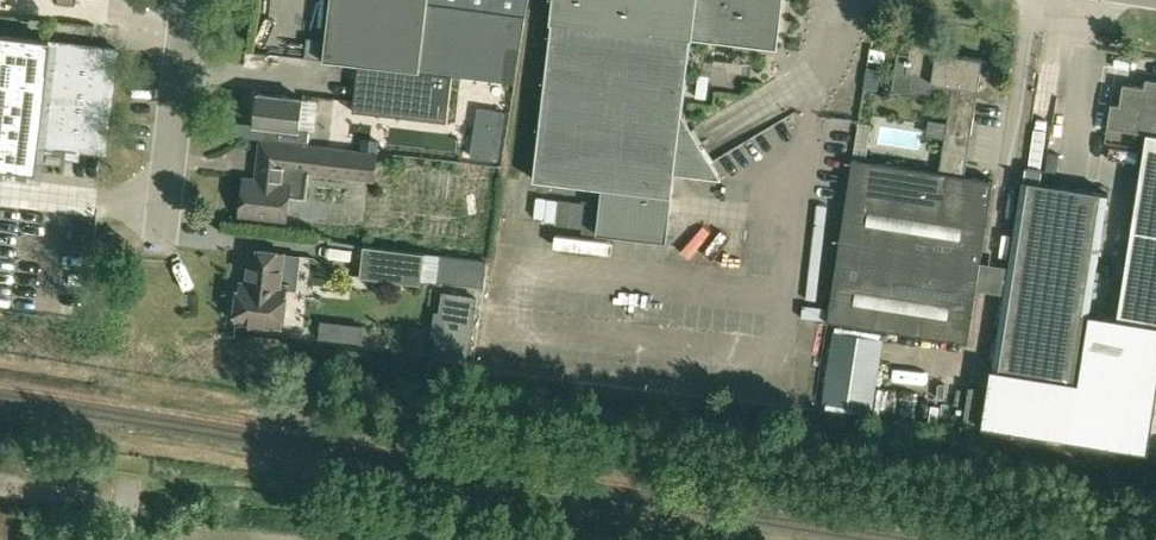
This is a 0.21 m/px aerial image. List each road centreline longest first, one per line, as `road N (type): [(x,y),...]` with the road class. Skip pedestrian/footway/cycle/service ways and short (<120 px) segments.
road 1 (unclassified): [(160,225),(186,0)]

